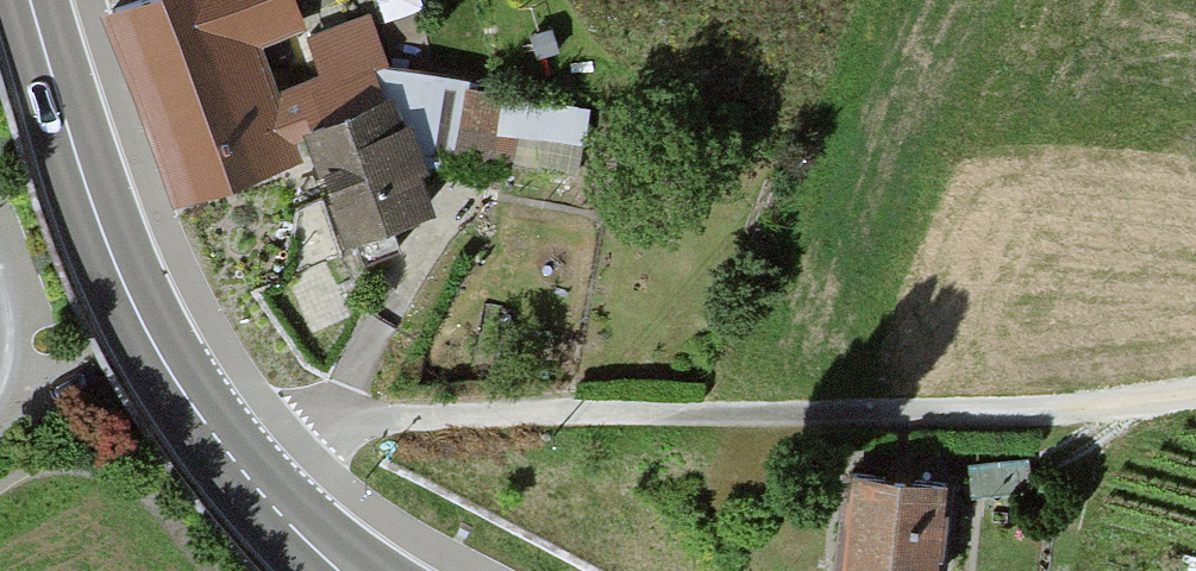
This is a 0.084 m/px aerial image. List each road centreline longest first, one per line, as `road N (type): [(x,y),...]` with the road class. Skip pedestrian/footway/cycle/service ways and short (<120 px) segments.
road 1 (residential): [(1024,408),(507,414),(353,425),(293,441),(247,477)]
road 2 (secondary): [(30,0),(114,259),(158,355),(247,477)]
road 3 (track): [(1195,390),(1024,408)]
road 4 (secondary): [(247,477),(344,570)]

